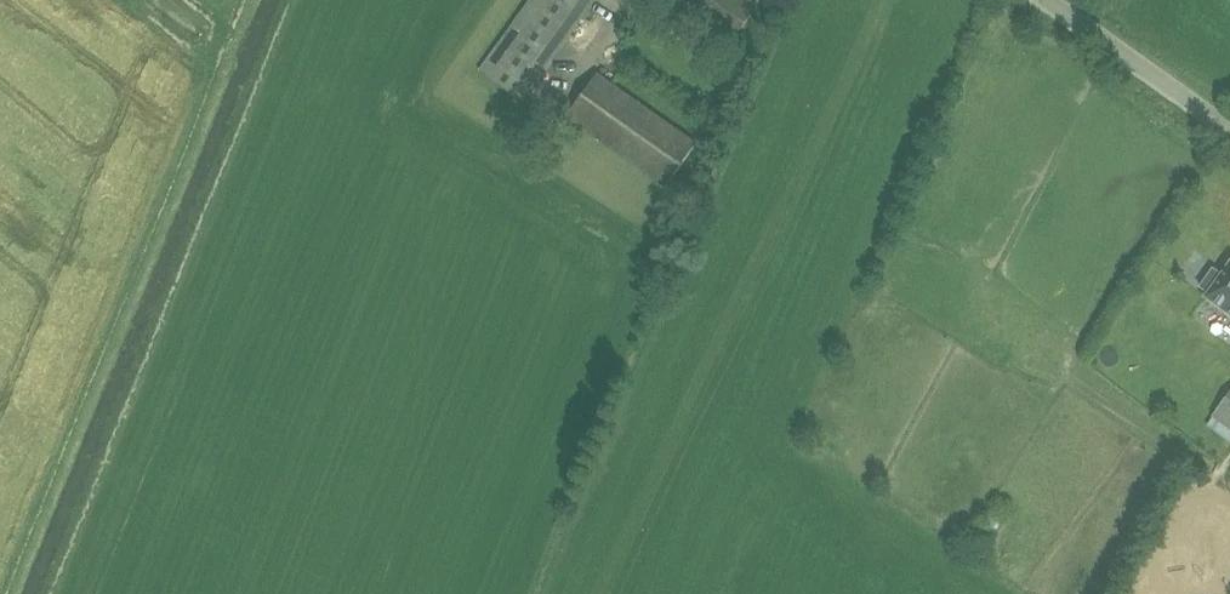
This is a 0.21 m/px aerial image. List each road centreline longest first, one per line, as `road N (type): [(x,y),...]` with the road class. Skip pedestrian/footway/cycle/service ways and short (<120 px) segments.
road 1 (unclassified): [(1229,125),(1055,0)]

